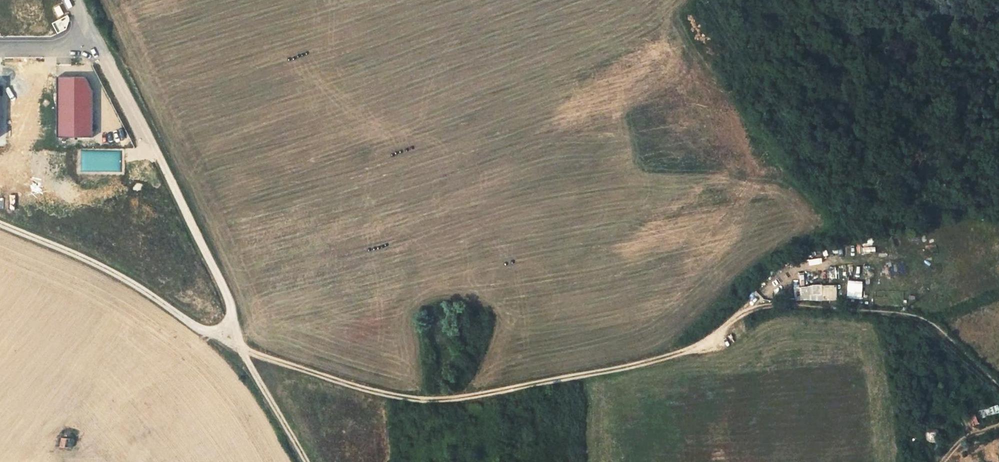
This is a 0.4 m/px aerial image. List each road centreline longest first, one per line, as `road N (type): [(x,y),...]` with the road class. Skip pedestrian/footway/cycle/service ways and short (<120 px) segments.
road 1 (track): [(231,343),(419,414),(620,377),(754,327),(839,312),(902,315),(998,392)]
road 2 (unclassified): [(231,343),(229,298),(90,34)]
road 3 (track): [(0,225),(112,271),(231,343)]
road 4 (track): [(304,461),(231,343)]

